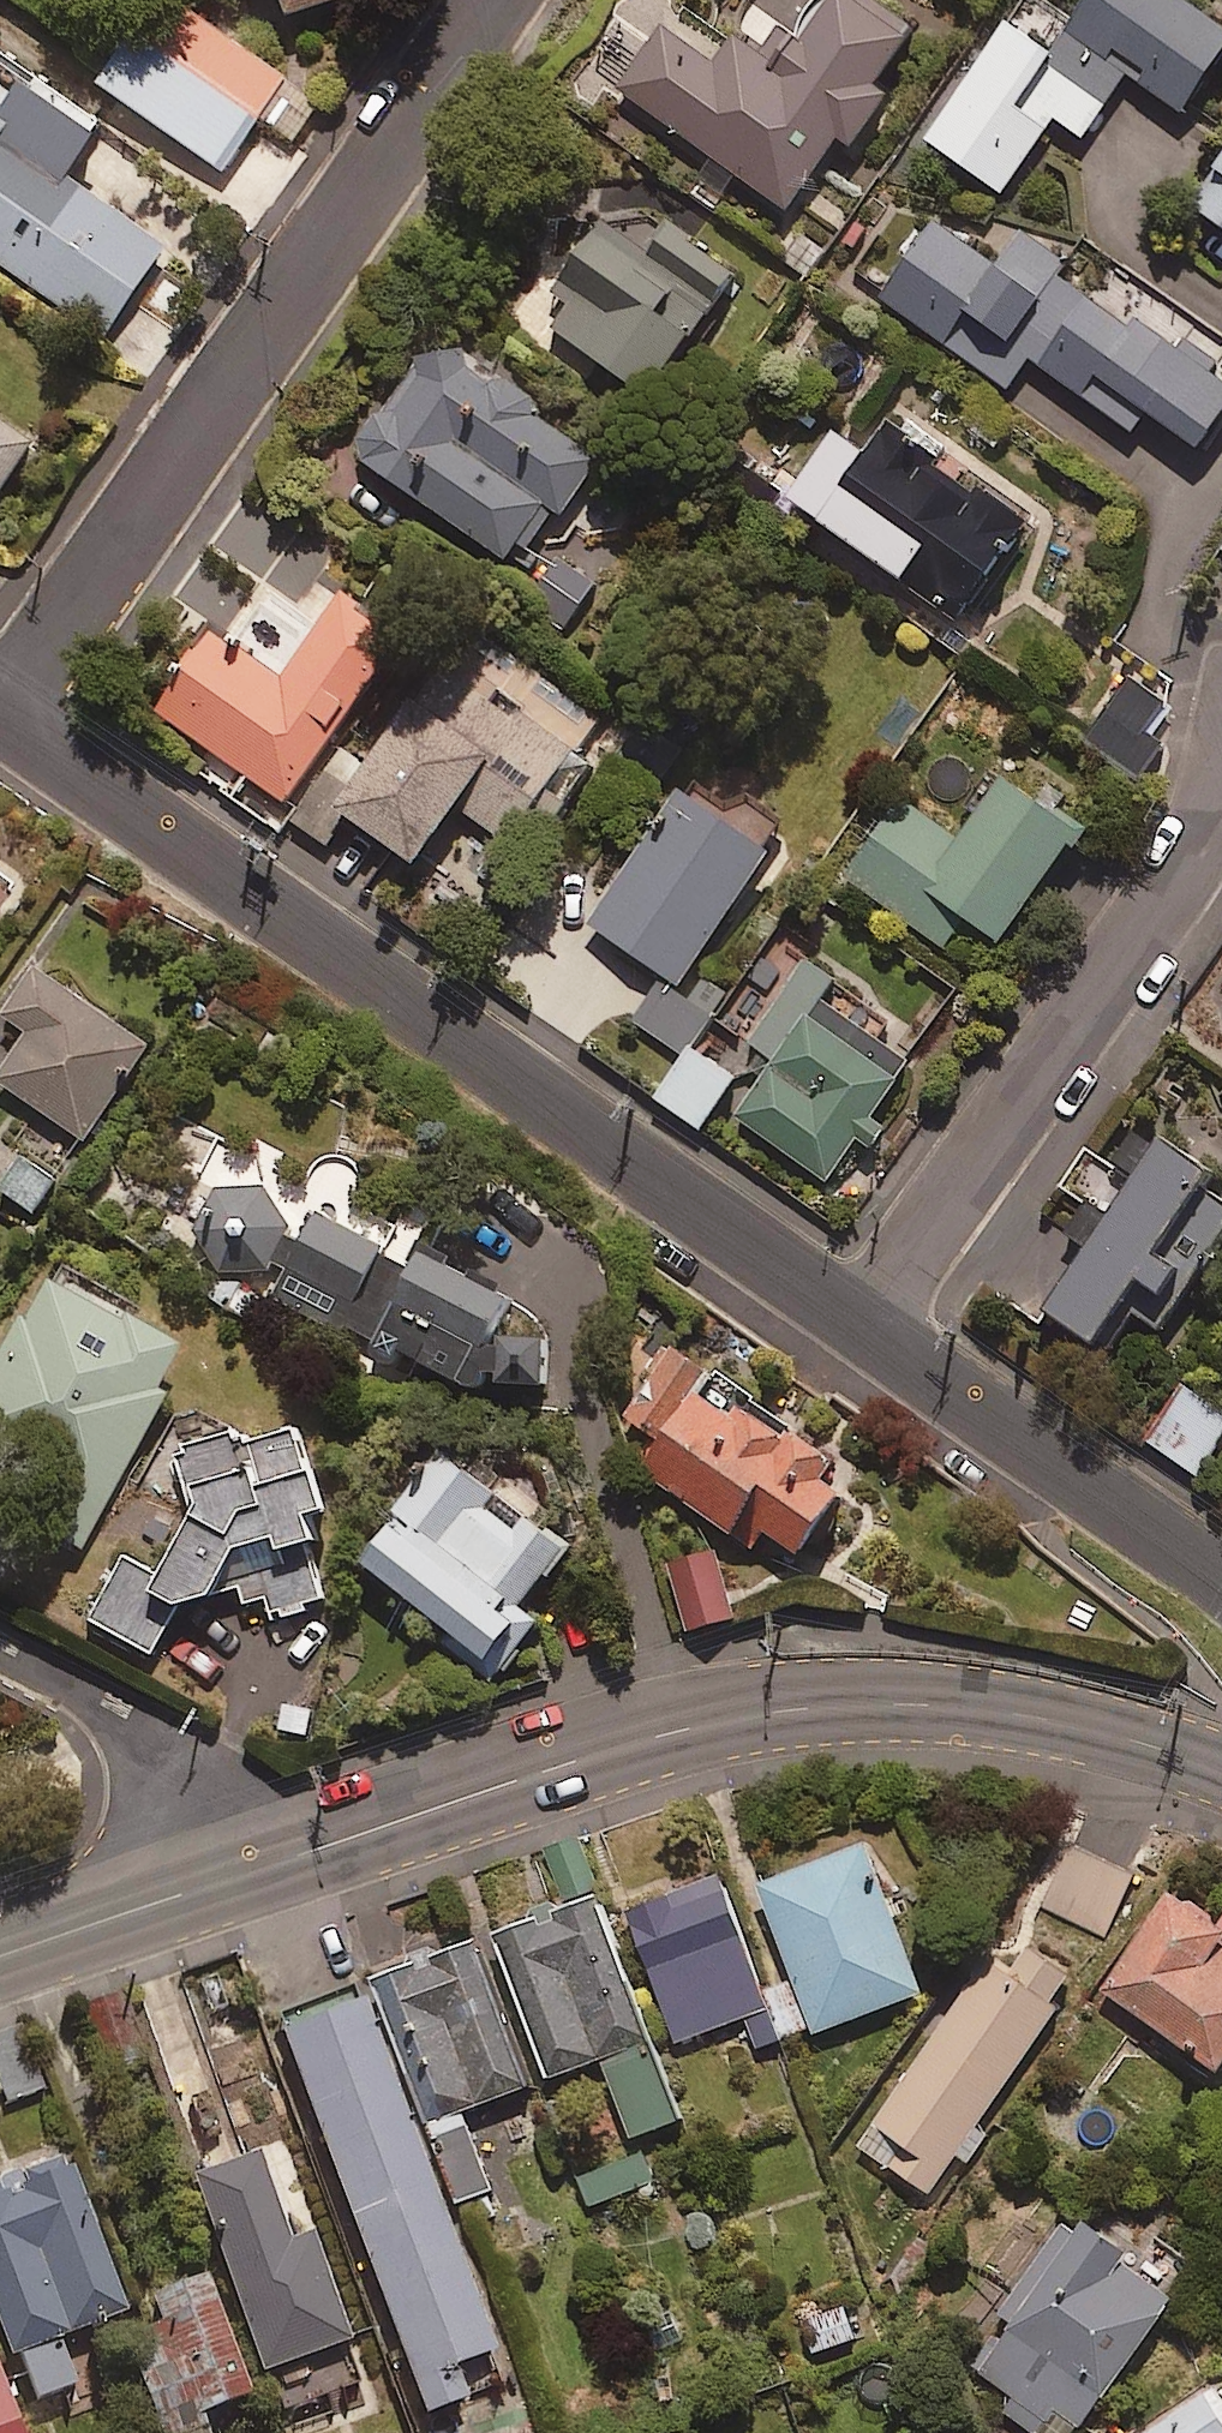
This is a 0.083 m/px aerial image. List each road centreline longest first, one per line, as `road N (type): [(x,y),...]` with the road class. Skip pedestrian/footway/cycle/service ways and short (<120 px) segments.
road 1 (residential): [(861,1326),(3,708)]
road 2 (tertiary): [(224,1880),(570,1763),(795,1709),(913,1704),(1041,1718),(1221,1772)]
road 3 (residential): [(496,0),(3,708)]
road 4 (residential): [(1221,770),(1198,841),(861,1326)]
road 5 (residential): [(1221,1580),(861,1326)]
road 6 (residential): [(224,1880),(195,1814),(130,1730),(0,1646)]
road 7 (tertiary): [(0,1955),(224,1880)]

